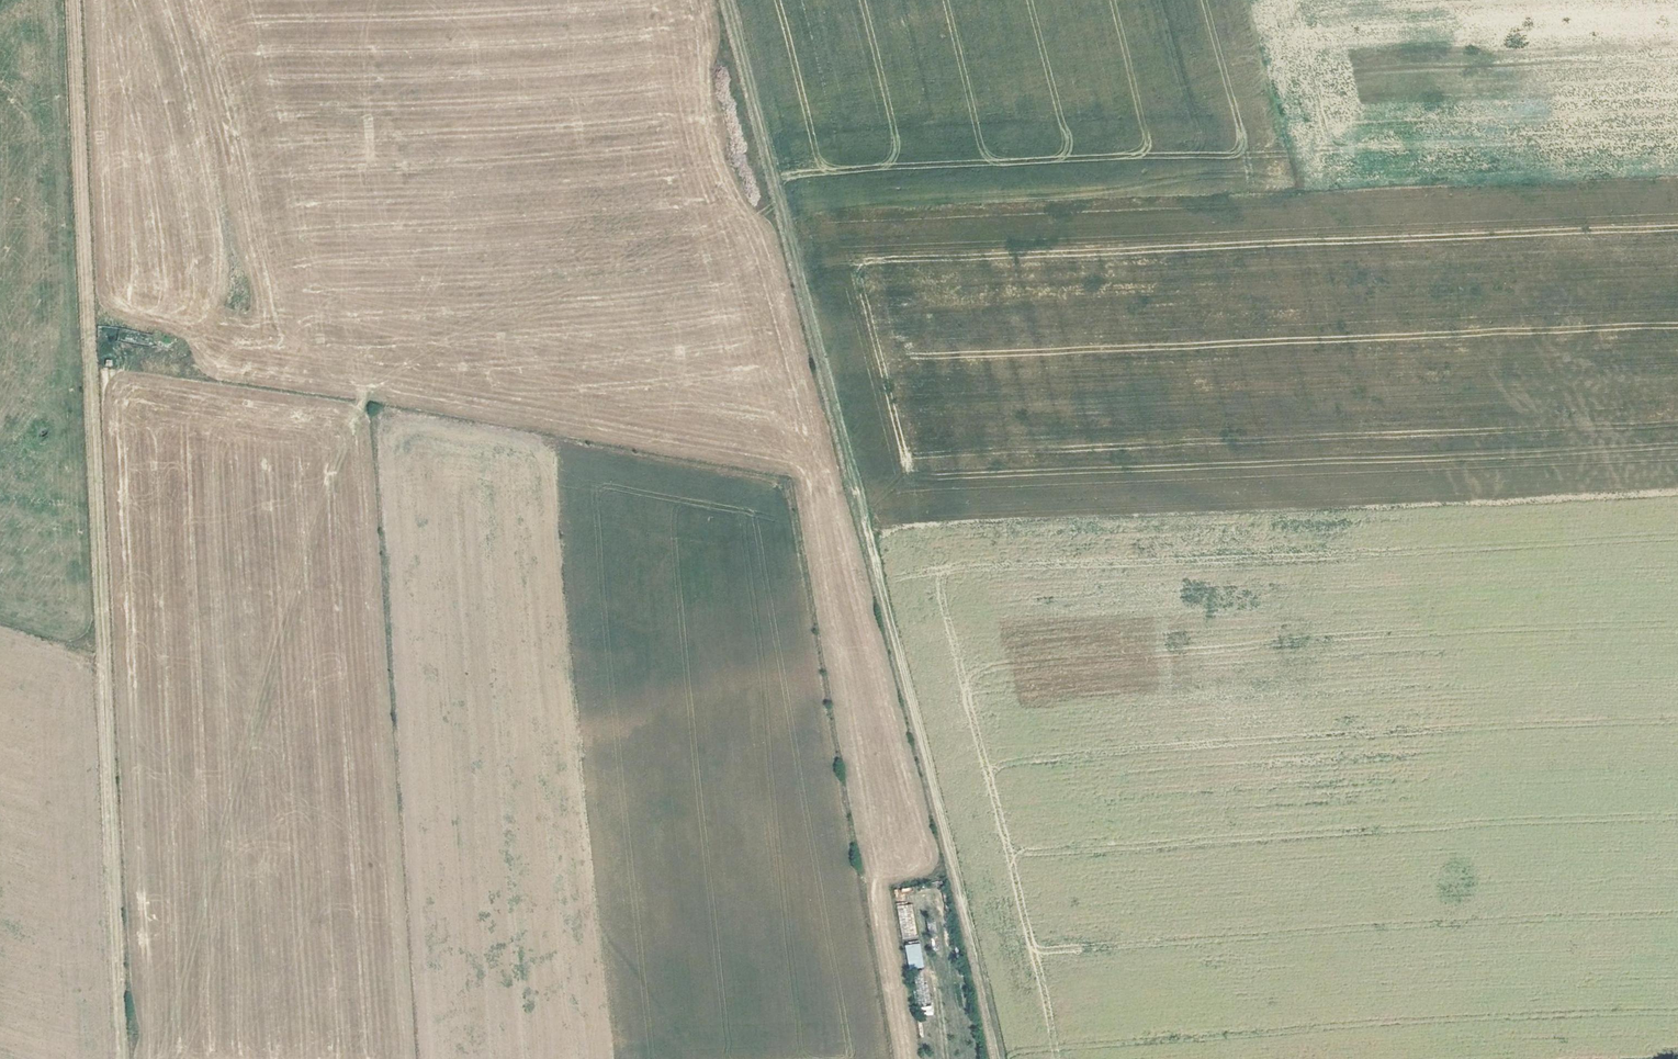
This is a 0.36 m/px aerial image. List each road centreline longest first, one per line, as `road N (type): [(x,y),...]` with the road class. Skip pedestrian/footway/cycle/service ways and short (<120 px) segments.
road 1 (track): [(1000,1058),(726,0)]

